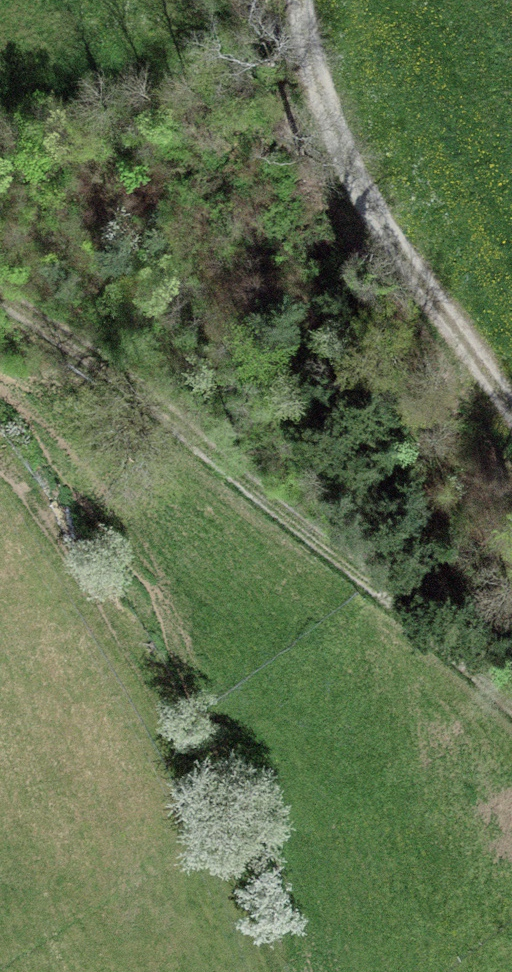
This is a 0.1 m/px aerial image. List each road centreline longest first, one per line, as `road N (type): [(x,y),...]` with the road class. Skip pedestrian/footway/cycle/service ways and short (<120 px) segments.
road 1 (track): [(0,299),(128,382),(511,704)]
road 2 (track): [(267,971),(213,816),(129,619),(0,451)]
road 3 (track): [(296,0),(315,97),(360,192),(511,423)]

